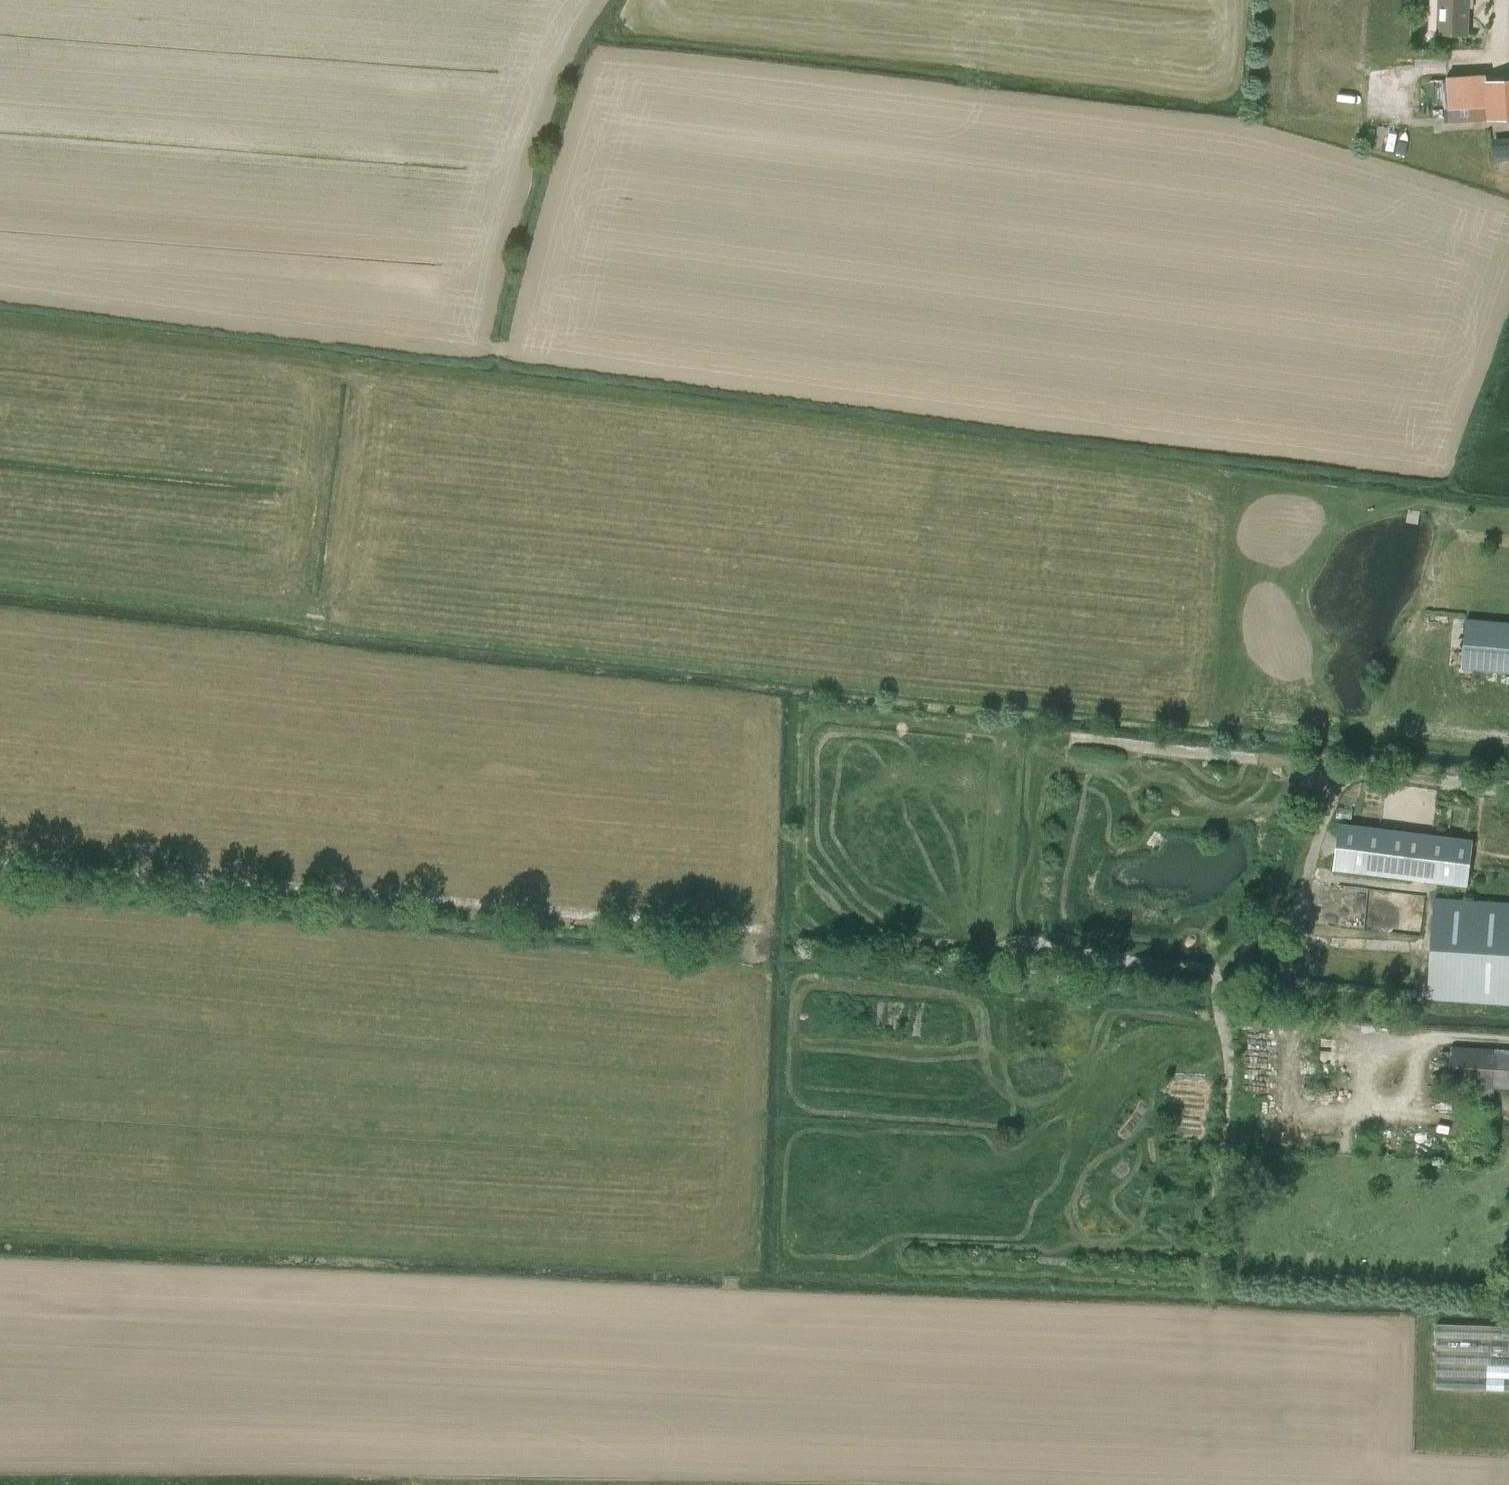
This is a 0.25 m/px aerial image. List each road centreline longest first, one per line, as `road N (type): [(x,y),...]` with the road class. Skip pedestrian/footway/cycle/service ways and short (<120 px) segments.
road 1 (track): [(1508,1030),(1147,986),(0,888)]

